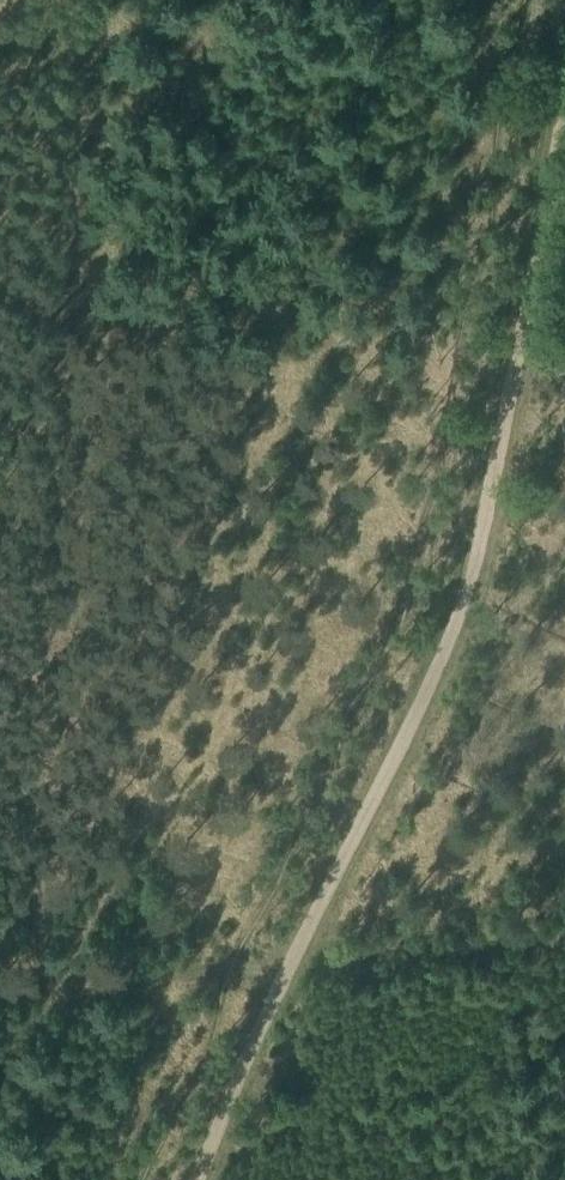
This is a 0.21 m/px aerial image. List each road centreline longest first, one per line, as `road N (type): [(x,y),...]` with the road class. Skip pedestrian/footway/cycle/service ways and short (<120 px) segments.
road 1 (track): [(564,109),(481,571),(428,729),(287,971),(191,1179)]

